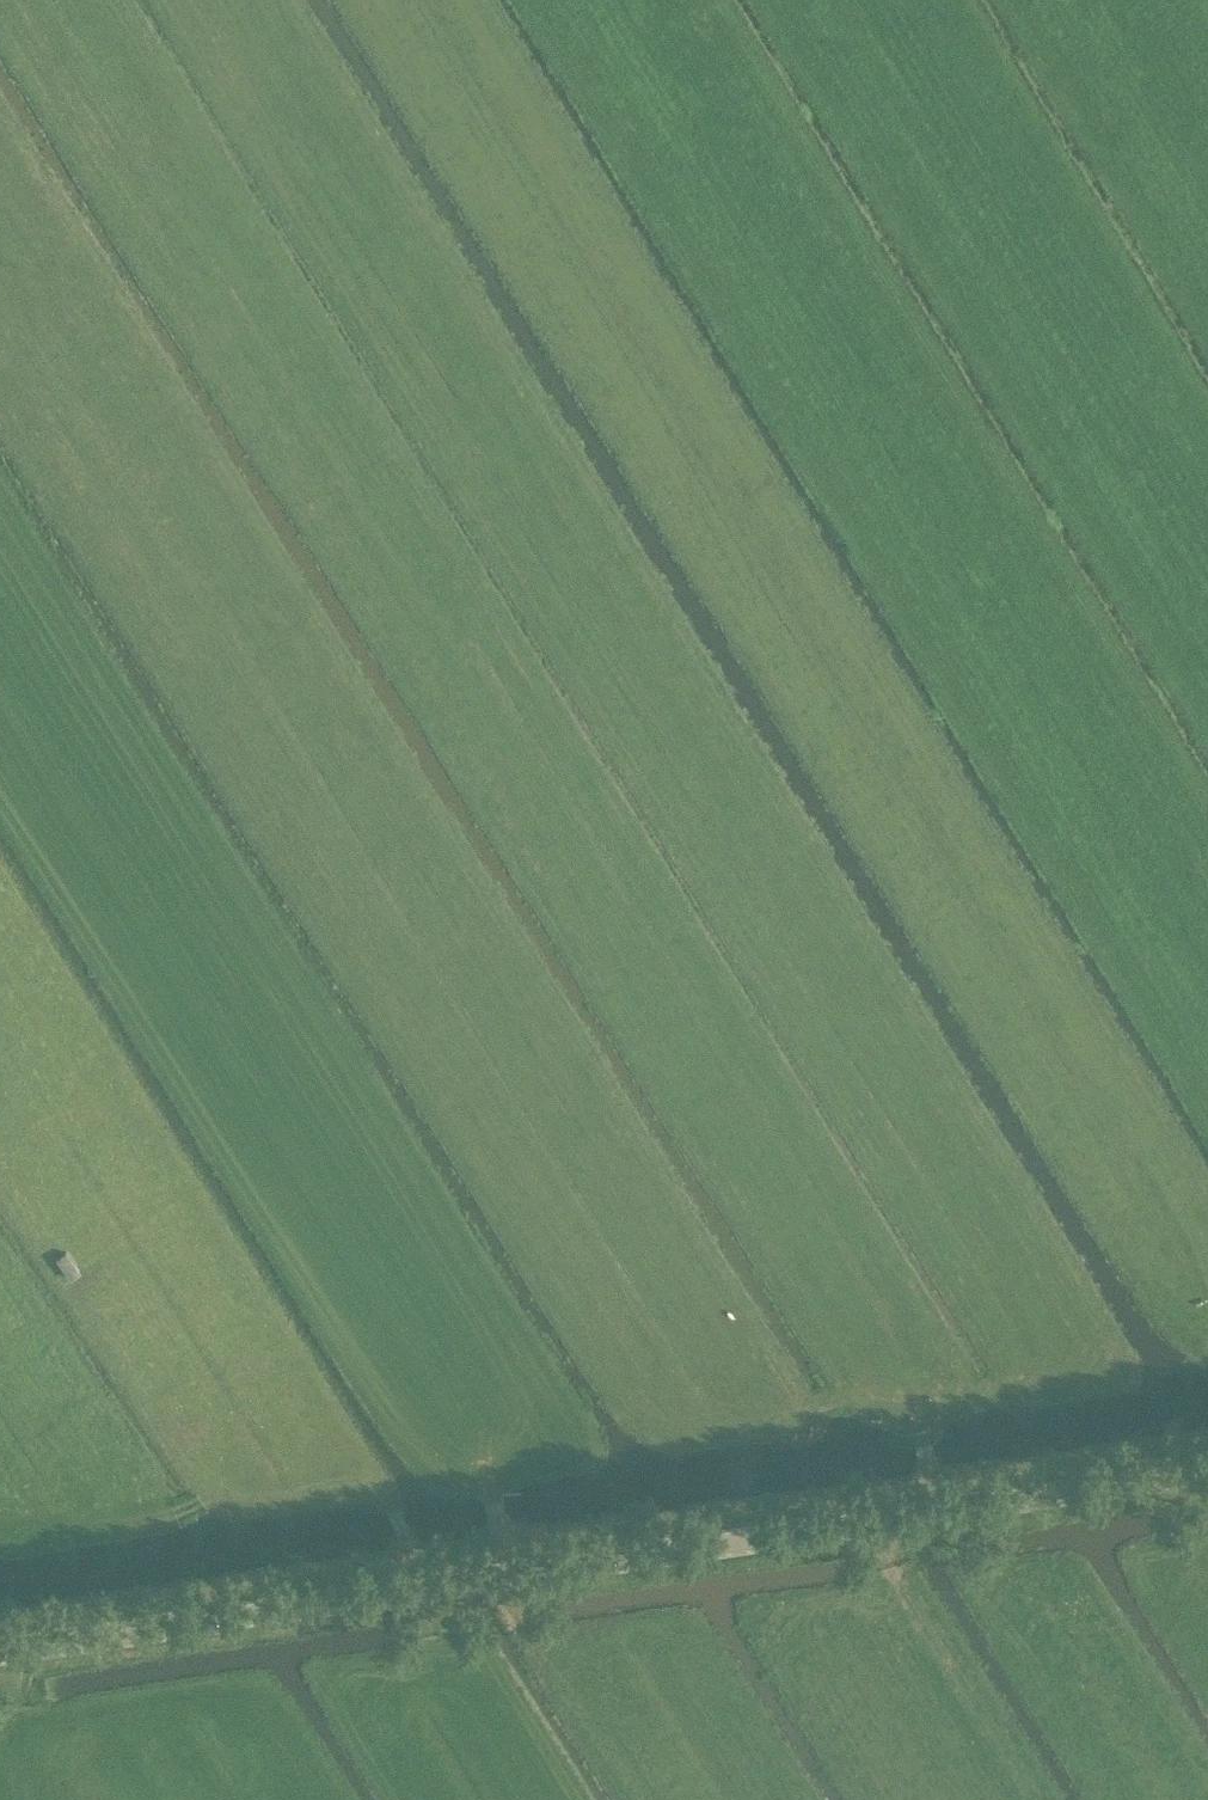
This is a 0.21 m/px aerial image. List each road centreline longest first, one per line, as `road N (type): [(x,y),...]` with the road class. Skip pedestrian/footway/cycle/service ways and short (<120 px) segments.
road 1 (unclassified): [(0,1654),(1207,1471)]

